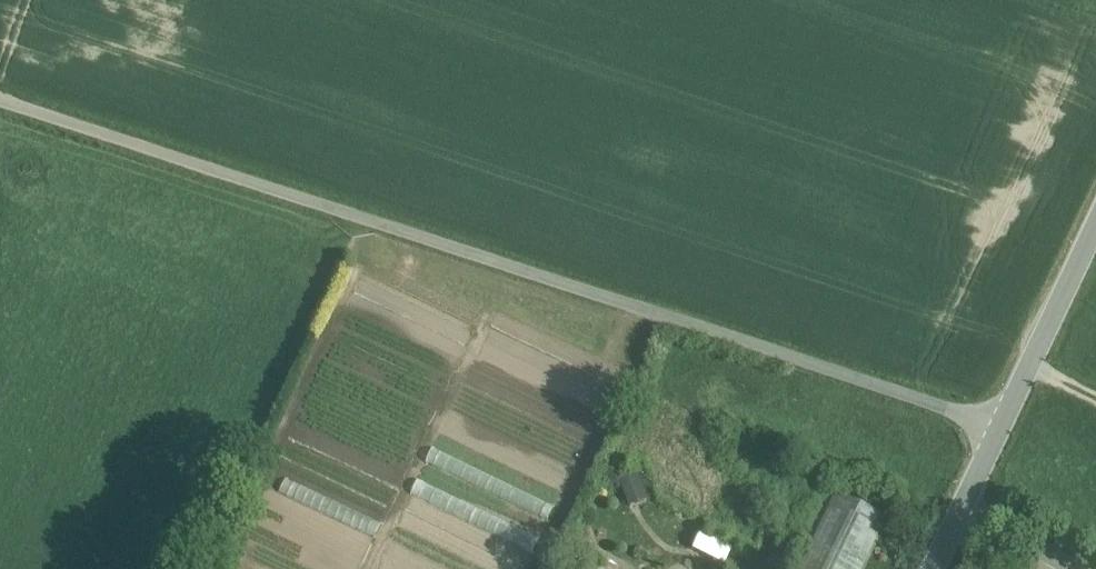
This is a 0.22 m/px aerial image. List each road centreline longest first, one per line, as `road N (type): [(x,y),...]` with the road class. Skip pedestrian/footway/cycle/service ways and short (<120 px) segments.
road 1 (unclassified): [(0,98),(1003,432)]
road 2 (unclassified): [(1003,432),(1095,236)]
road 3 (unclassified): [(936,568),(1003,432)]

